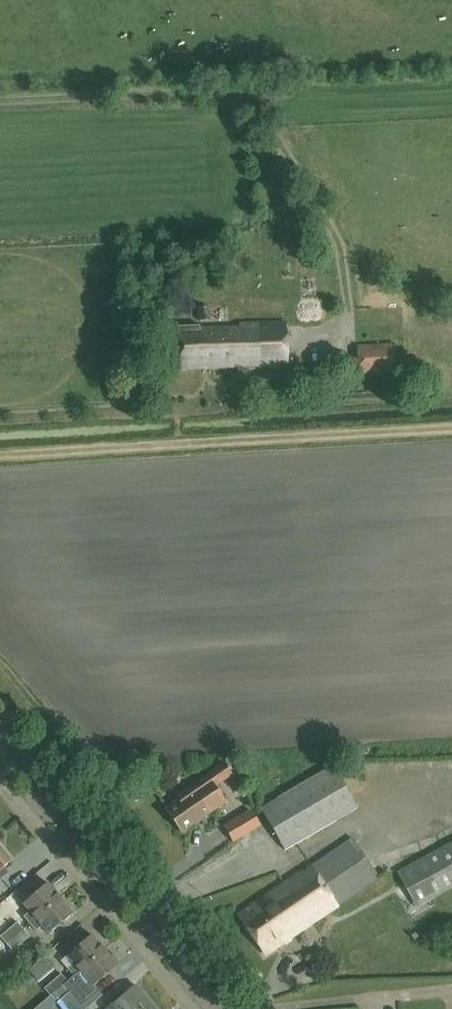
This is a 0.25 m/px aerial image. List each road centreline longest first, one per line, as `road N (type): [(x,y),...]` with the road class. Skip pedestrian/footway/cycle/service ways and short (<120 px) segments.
road 1 (track): [(0,98),(190,90),(233,97),(270,130),(331,216),(347,265),(350,312)]
road 2 (track): [(0,454),(451,426)]
road 3 (tertiary): [(232,1008),(0,737)]

